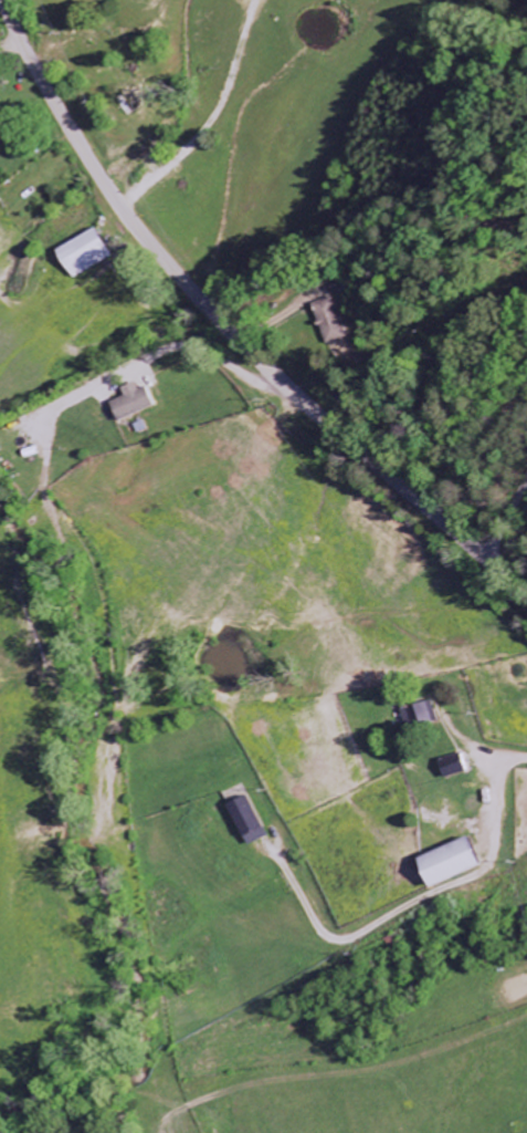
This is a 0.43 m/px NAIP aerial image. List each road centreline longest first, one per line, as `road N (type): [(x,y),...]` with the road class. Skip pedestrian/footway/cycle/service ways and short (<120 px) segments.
road 1 (tertiary): [(526,597),(193,297),(110,195),(2,0)]

